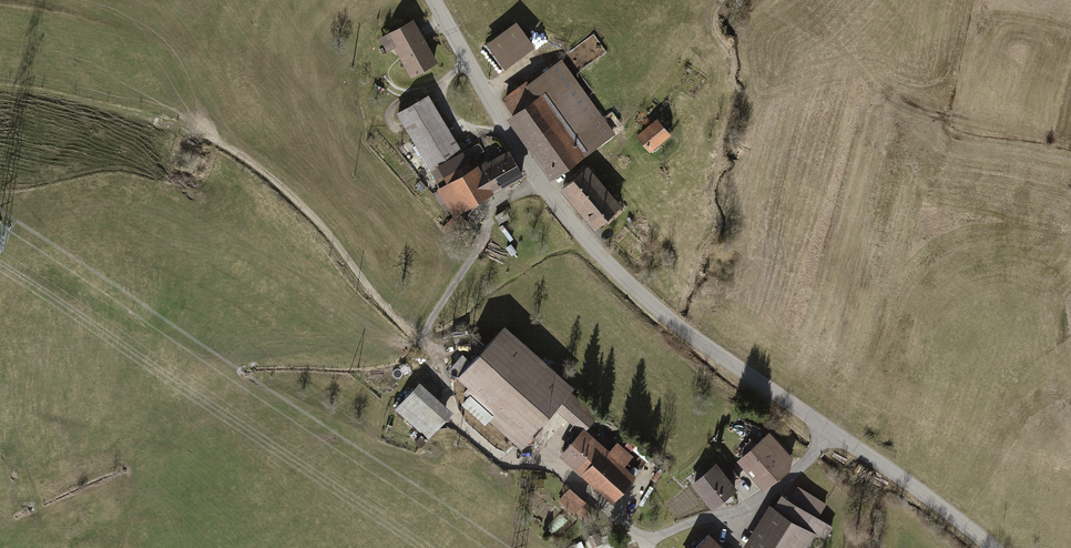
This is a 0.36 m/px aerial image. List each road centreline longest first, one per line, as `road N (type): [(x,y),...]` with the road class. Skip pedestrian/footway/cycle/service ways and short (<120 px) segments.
road 1 (unclassified): [(435,0),(528,163),(624,280),(830,432)]
road 2 (track): [(427,343),(396,322),(306,211),(220,142),(47,90),(0,90)]
road 3 (residential): [(830,432),(778,490),(748,509),(646,538),(544,454)]
road 4 (unclassified): [(830,432),(993,547)]

